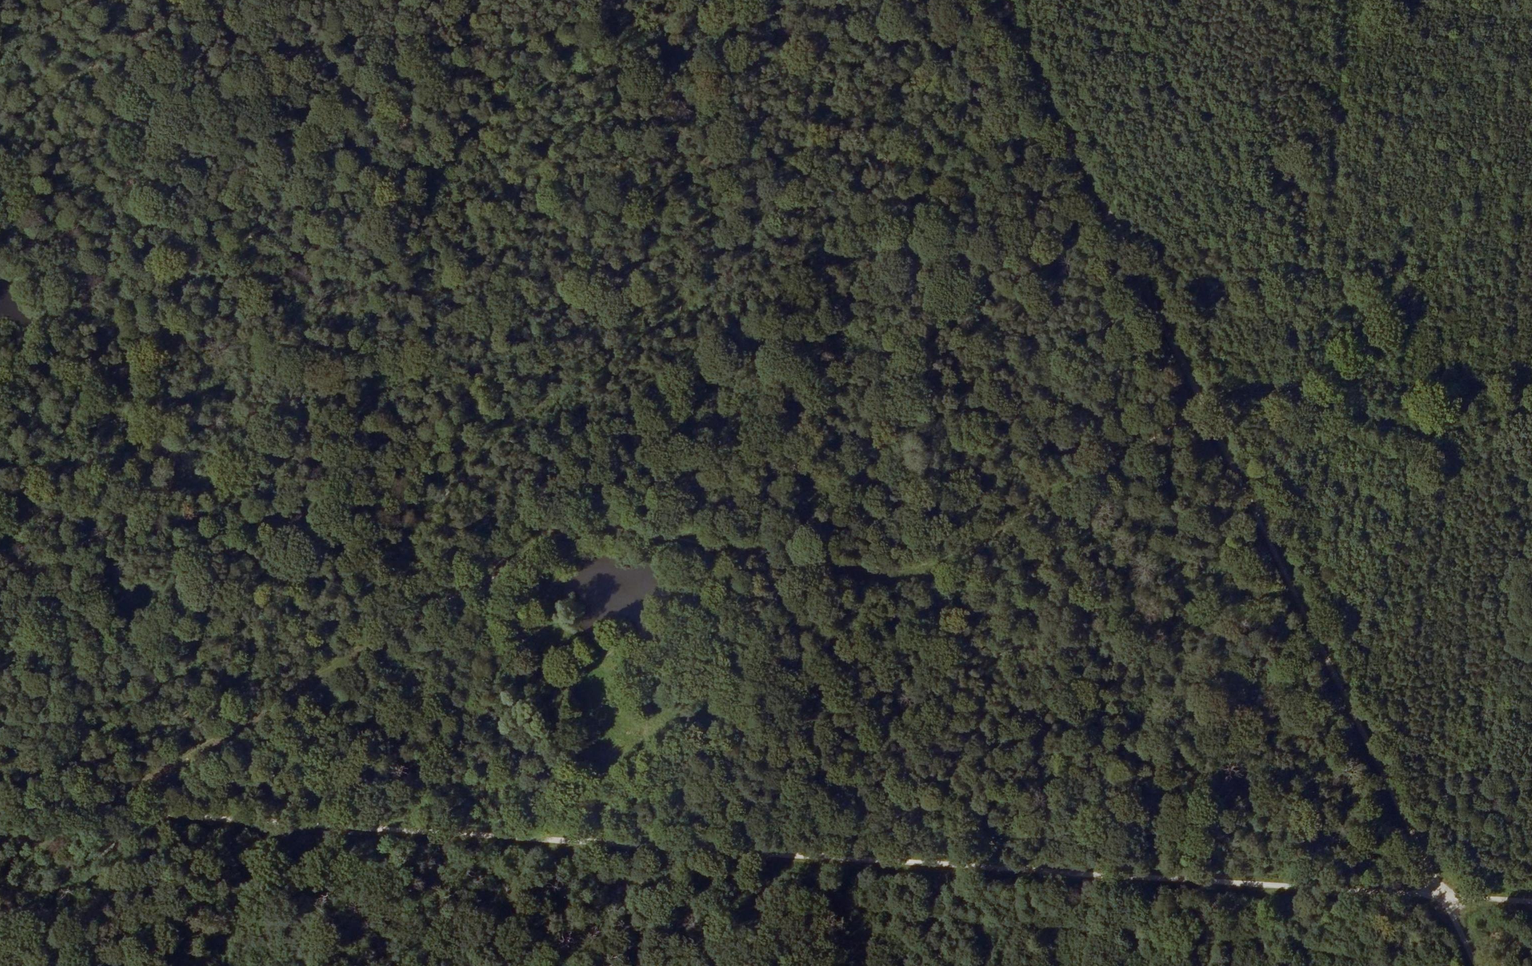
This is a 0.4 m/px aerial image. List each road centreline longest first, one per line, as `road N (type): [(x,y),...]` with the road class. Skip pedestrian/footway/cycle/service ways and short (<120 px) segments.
road 1 (track): [(1531,909),(219,820),(0,816)]
road 2 (track): [(1014,0),(1481,965)]

